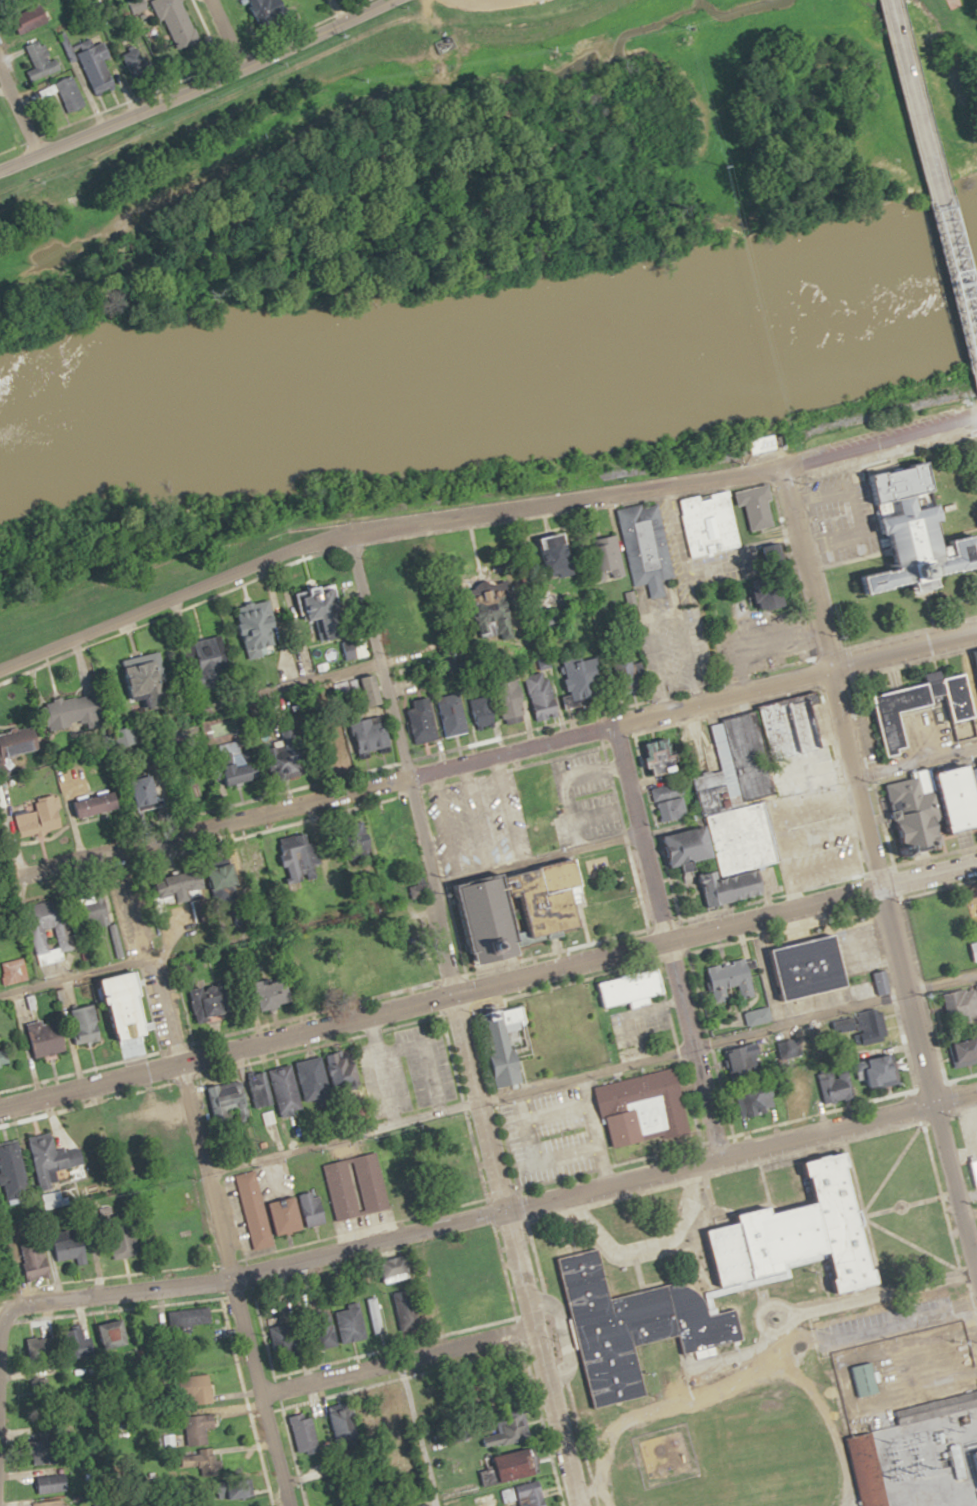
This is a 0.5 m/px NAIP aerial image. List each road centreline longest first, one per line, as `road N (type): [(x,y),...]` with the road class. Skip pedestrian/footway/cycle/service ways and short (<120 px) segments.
road 1 (residential): [(0,676),(285,550),(377,528),(777,466),(976,416)]
road 2 (residential): [(0,1106),(976,862)]
road 3 (residential): [(0,871),(976,632)]
road 4 (residential): [(573,1505),(347,535)]
road 5 (residential): [(976,1273),(777,466)]
road 6 (residential): [(227,1277),(976,1089)]
road 7 (residential): [(286,1505),(172,1063)]
road 8 (residential): [(718,1154),(611,725)]
road 9 (tertiary): [(0,167),(243,73),(391,0)]
road 10 (tertiary): [(976,384),(885,0)]
road 11 (residential): [(257,1395),(531,1324)]
road 12 (residential): [(377,668),(149,730)]
road 13 (residential): [(6,1307),(227,1277)]

